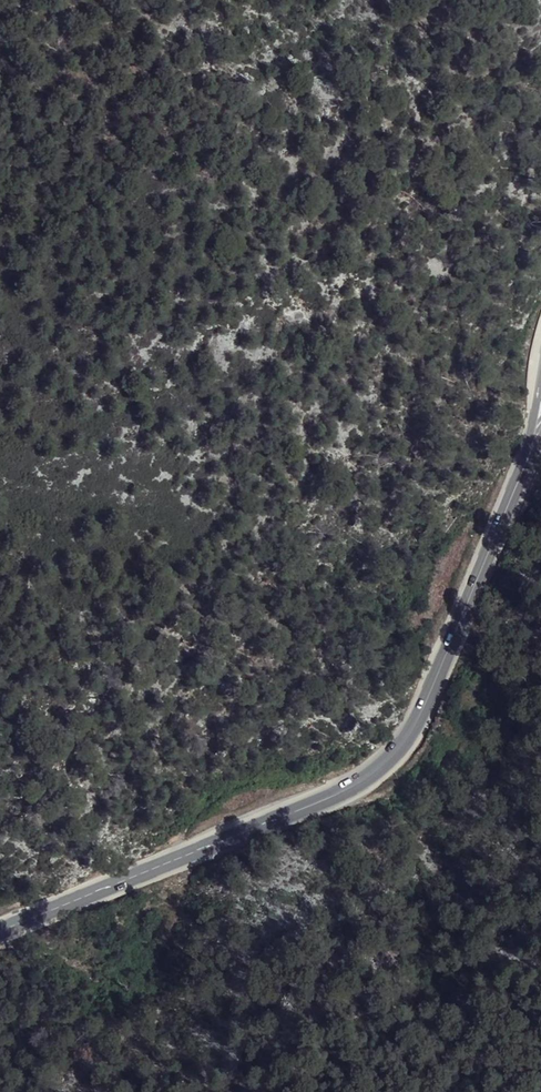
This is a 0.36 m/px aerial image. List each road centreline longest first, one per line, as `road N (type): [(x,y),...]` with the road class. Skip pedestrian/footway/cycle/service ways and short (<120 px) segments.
road 1 (secondary): [(0,934),(307,808),(396,754),(447,653),(540,412)]

